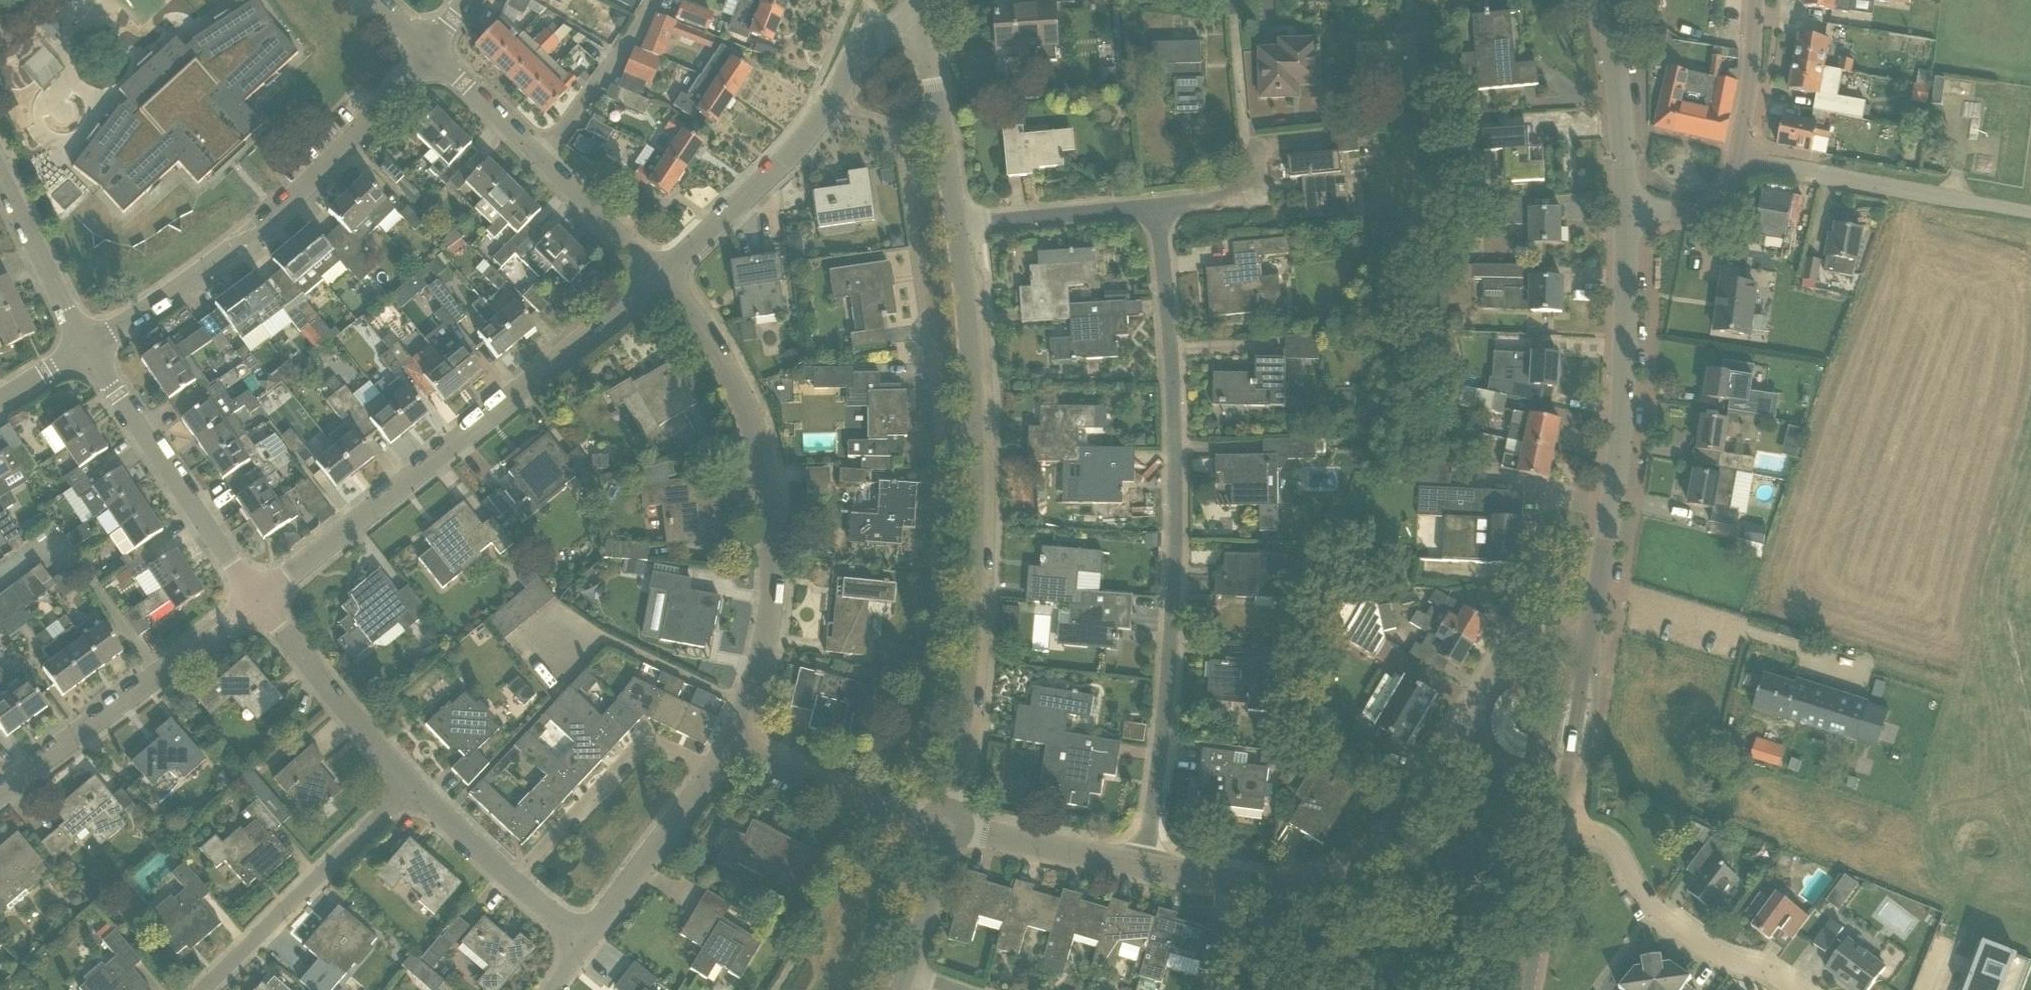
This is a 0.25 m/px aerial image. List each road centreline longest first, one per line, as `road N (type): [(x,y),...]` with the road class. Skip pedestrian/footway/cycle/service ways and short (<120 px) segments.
road 1 (residential): [(1145,866),(1171,664),(1177,419),(1158,206)]
road 2 (residential): [(947,828),(979,623),(979,435),(957,225)]
road 3 (residential): [(1145,866),(1294,889),(1364,864),(1406,826),(1513,647),(1532,637),(1590,646)]
road 4 (residential): [(255,599),(662,277)]
road 5 (residential): [(730,743),(748,707),(771,611),(763,458),(743,399),(662,277)]
road 6 (residential): [(88,347),(224,259),(320,178),(428,52)]
road 7 (unclassified): [(1590,646),(1622,422),(1626,213)]
road 8 (residential): [(662,277),(784,162),(837,99),(863,50),(878,37),(924,30)]
road 9 (residential): [(428,52),(662,277)]
road 10 (residential): [(0,791),(255,599)]
road 11 (residential): [(255,599),(88,347)]
road 12 (unclassified): [(1794,989),(1714,952),(1657,912),(1622,850),(1604,836),(1557,829)]
road 13 (residential): [(1626,213),(1695,211),(1723,192),(1750,85),(1756,0)]
road 14 (residential): [(203,989),(410,784)]
road 15 (residential): [(590,943),(730,743)]
road 16 (residential): [(410,784),(255,599)]
road 17 (residential): [(590,943),(410,784)]
road 18 (residential): [(947,828),(864,809),(730,743)]
road 19 (unclassified): [(1626,213),(1607,0)]
road 20 (residential): [(957,225),(1158,206)]
road 21 (residential): [(947,828),(1145,866)]
road 22 (residential): [(957,225),(924,30)]
road 23 (residential): [(88,347),(0,175)]
road 24 (unclassified): [(1557,829),(1590,646)]
road 25 (unclassified): [(1525,989),(1557,829)]
road 26 (residential): [(908,972),(947,828)]

